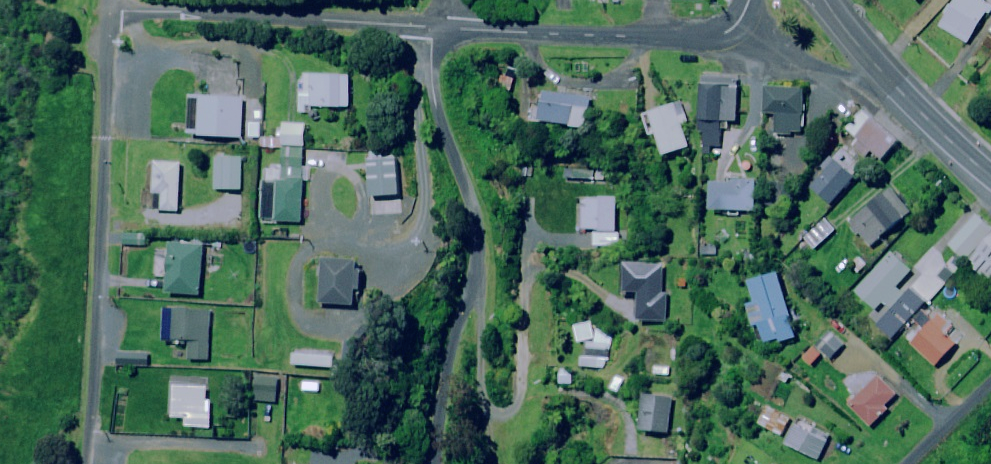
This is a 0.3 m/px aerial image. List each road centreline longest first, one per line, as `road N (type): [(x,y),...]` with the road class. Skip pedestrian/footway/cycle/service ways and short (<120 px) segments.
road 1 (residential): [(86,463),(109,10)]
road 2 (residential): [(433,463),(475,266),(433,87),(432,25)]
road 3 (unclassified): [(432,25),(109,10)]
road 4 (unclassified): [(736,26),(707,37),(625,39),(460,28)]
road 5 (trunk): [(875,76),(990,181)]
road 6 (unclassified): [(875,76),(823,70),(766,49),(736,26)]

